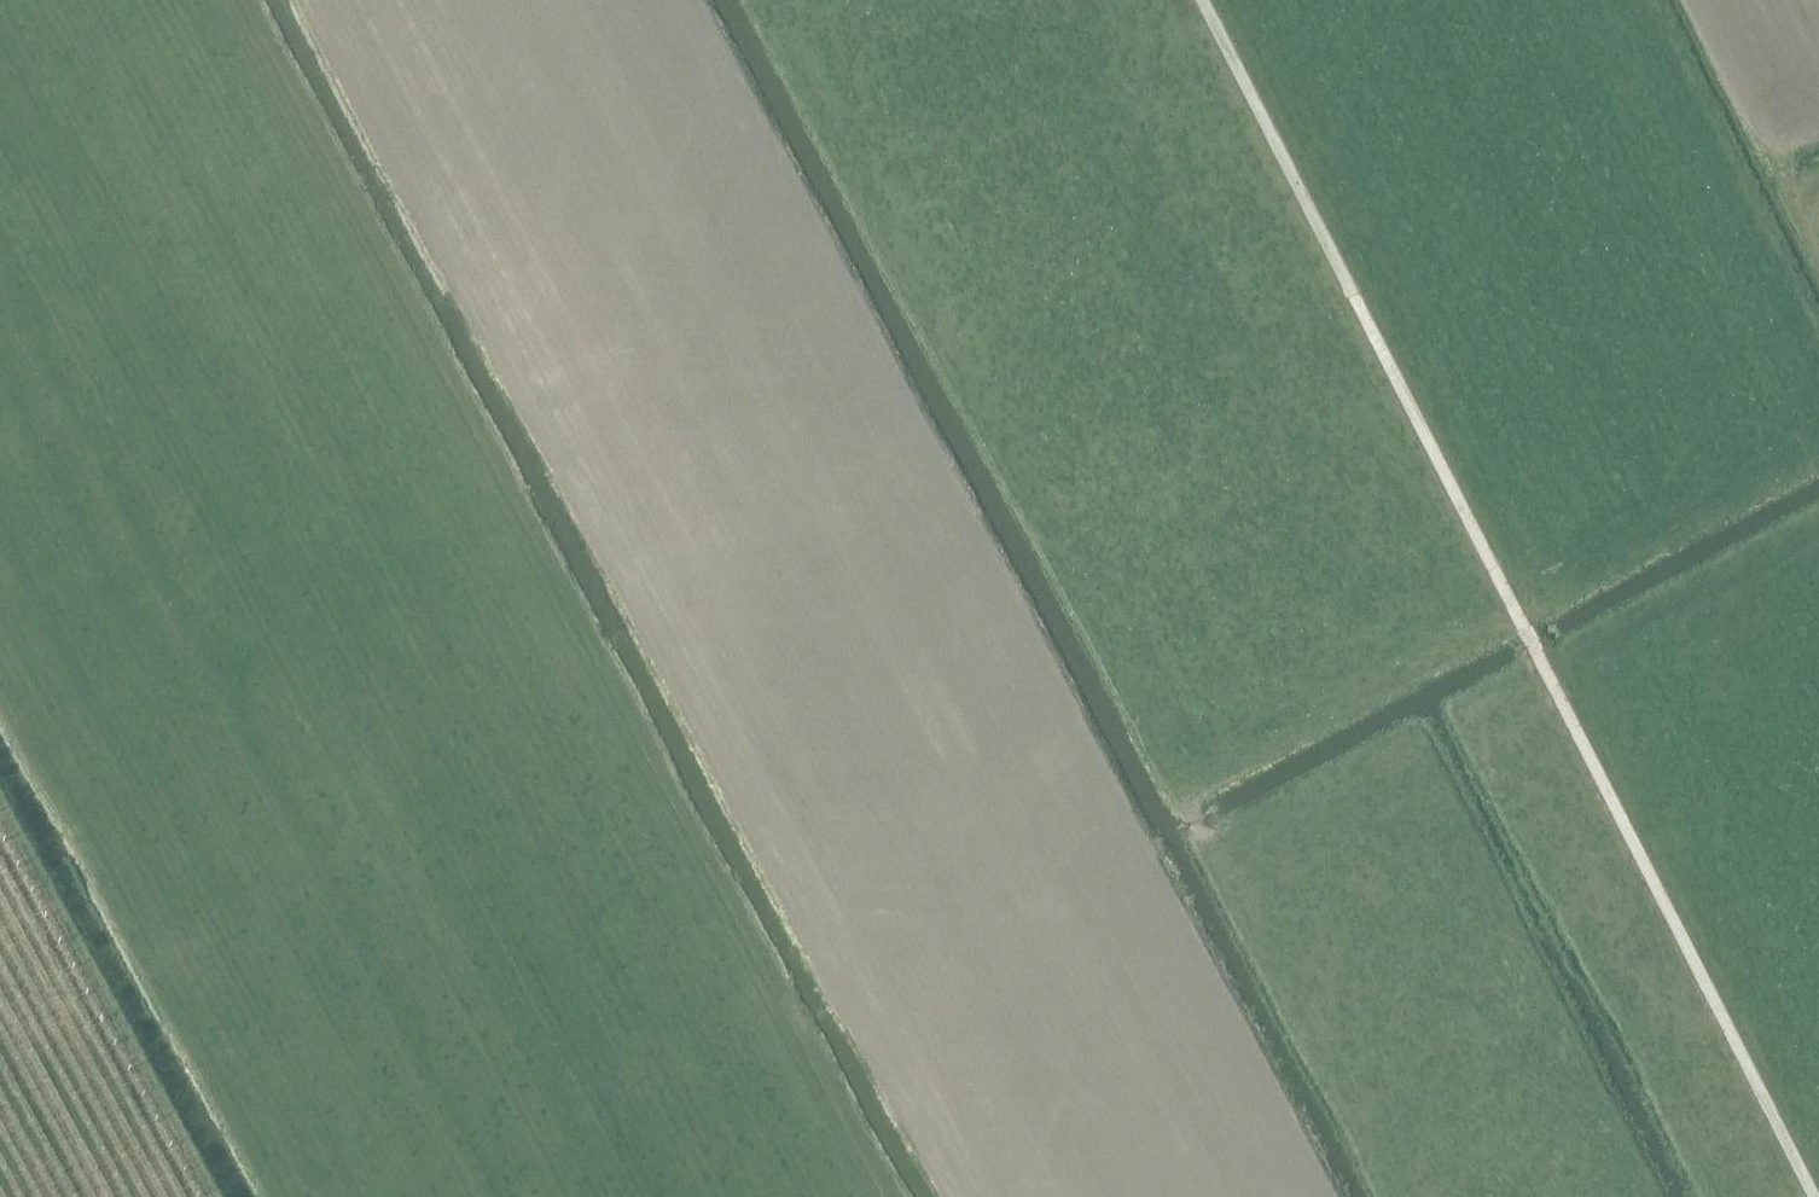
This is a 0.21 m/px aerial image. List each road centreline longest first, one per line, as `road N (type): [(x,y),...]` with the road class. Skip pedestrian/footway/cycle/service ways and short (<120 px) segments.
road 1 (track): [(1818,1196),(1205,0)]

